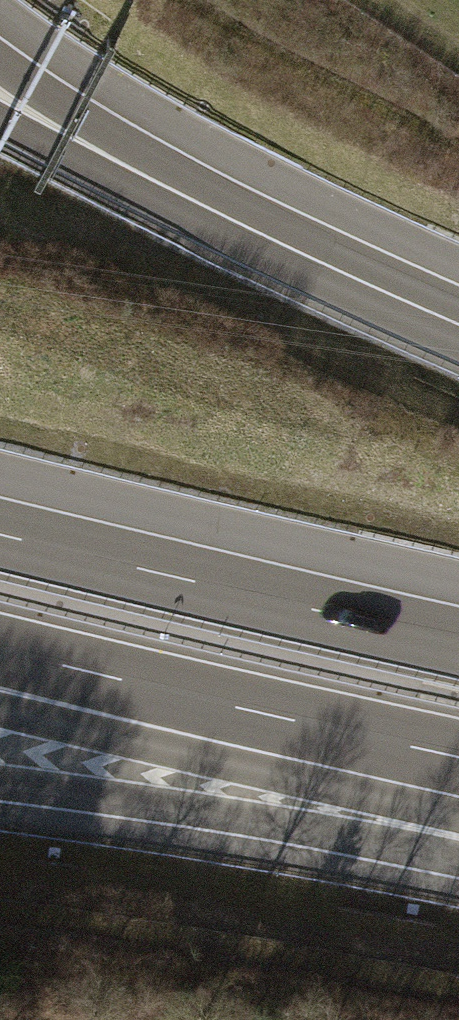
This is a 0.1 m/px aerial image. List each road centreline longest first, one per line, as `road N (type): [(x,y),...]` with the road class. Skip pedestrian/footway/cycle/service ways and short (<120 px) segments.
road 1 (motorway): [(458,643),(0,535)]
road 2 (motorway): [(0,784),(458,844)]
road 3 (motorway): [(74,685),(458,775)]
road 4 (motorway): [(283,245),(0,62)]
road 5 (motorway): [(283,245),(0,119)]
road 6 (motorway): [(458,324),(283,245)]

